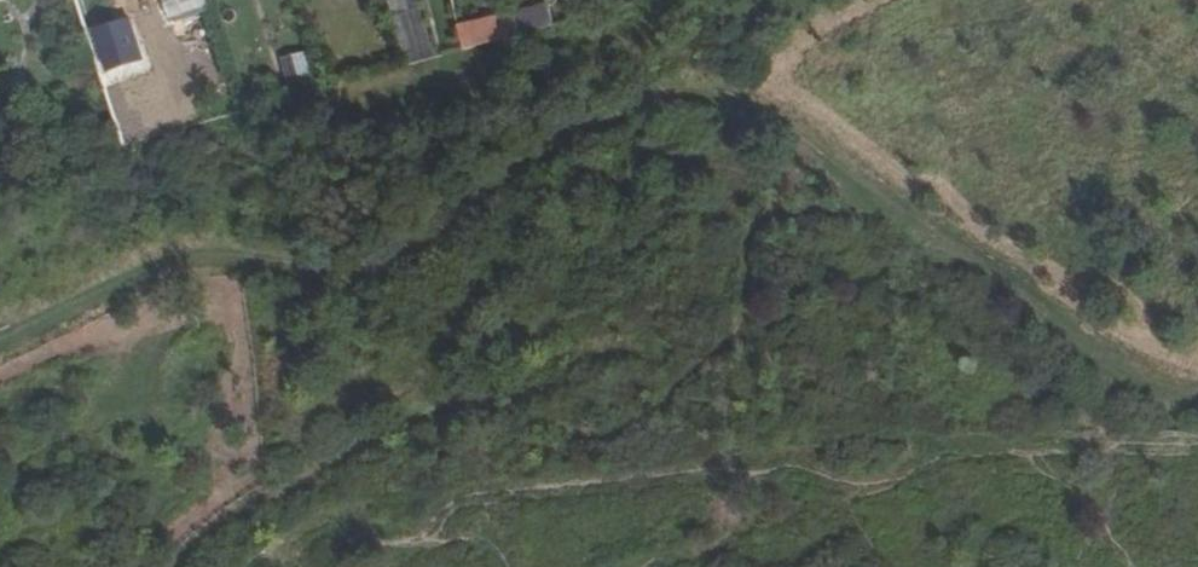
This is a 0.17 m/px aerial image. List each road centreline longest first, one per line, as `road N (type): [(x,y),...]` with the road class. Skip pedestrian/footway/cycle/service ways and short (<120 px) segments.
road 1 (track): [(866,189),(772,103),(688,79),(505,163),(449,237),(366,269),(302,264),(216,240),(0,347)]
road 2 (track): [(1197,391),(1147,396),(999,301),(866,189)]

